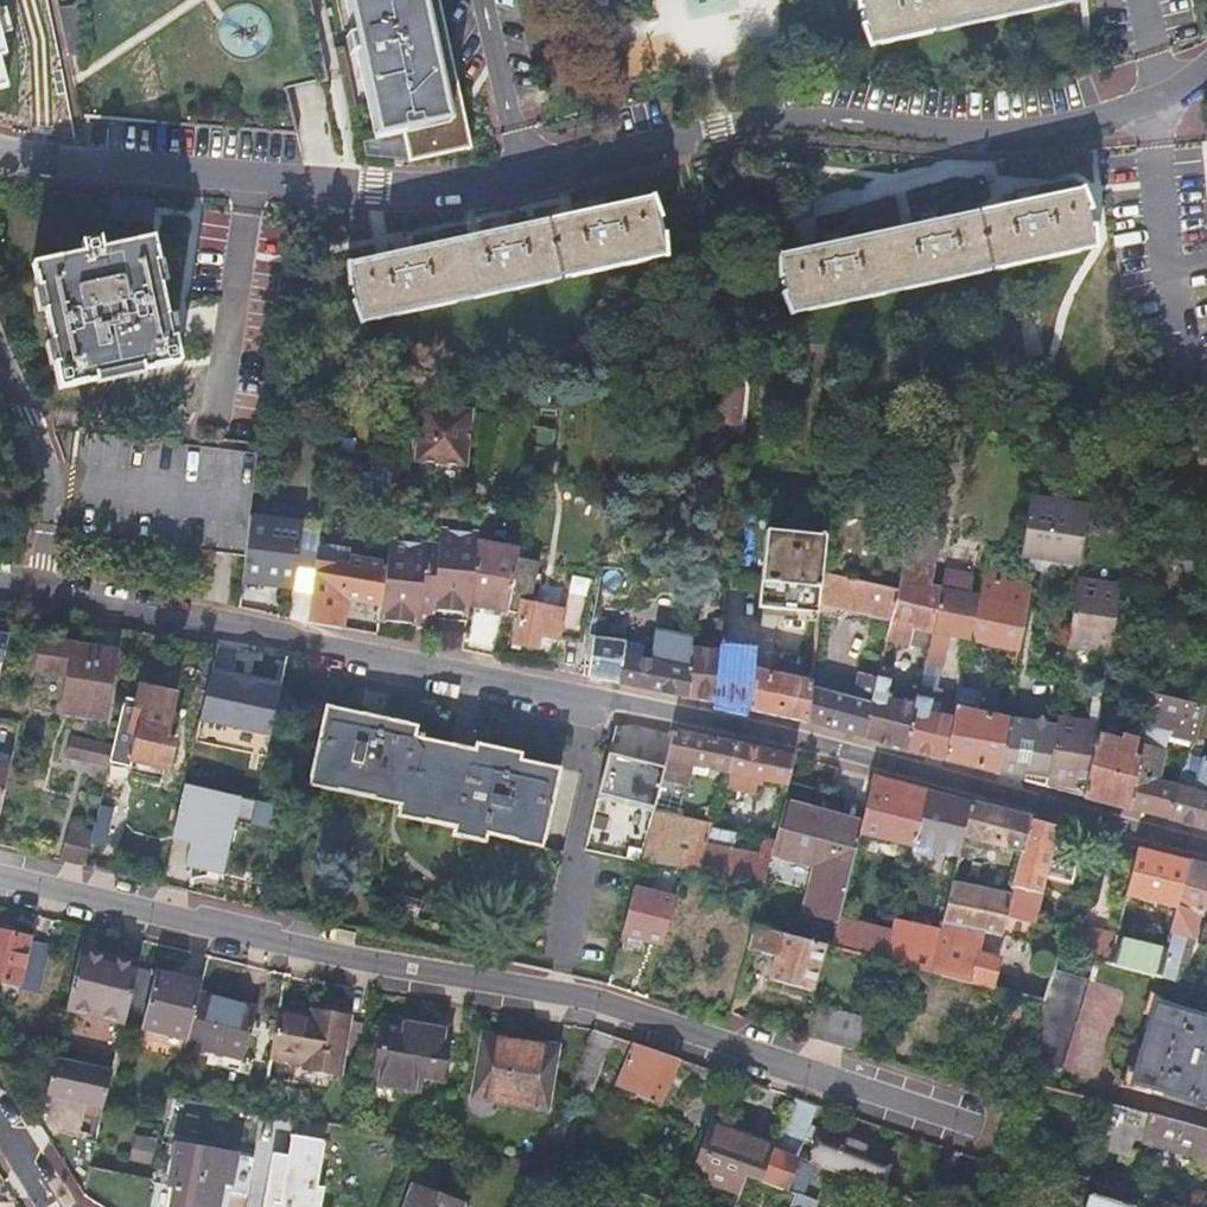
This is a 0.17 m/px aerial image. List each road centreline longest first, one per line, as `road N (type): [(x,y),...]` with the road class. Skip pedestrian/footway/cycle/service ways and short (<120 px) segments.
road 1 (residential): [(1206,845),(803,741),(0,582)]
road 2 (residential): [(0,883),(548,998),(981,1149)]
road 3 (residential): [(1164,103),(1077,128),(989,140),(809,125),(519,177)]
road 4 (residential): [(519,177),(416,186),(321,182),(0,152)]
road 5 (residential): [(519,177),(475,0)]

